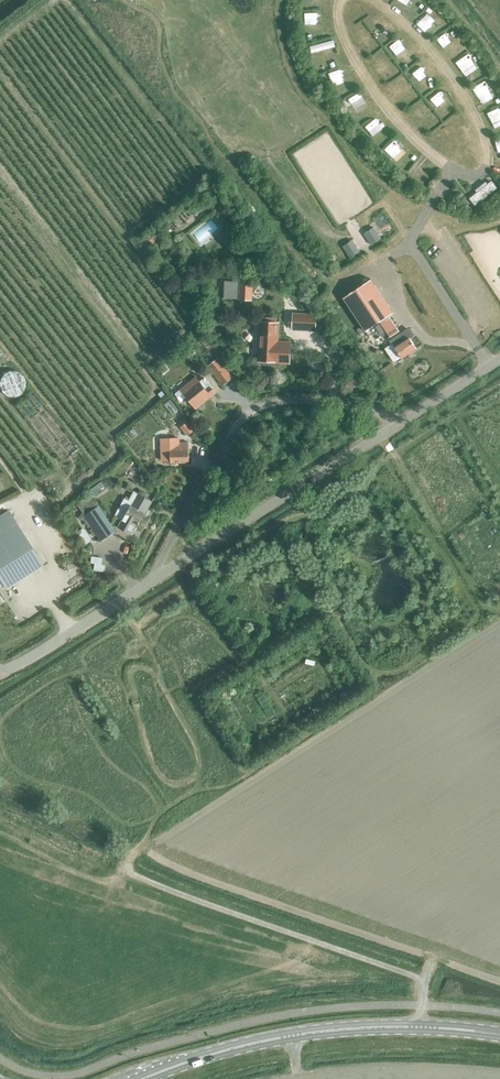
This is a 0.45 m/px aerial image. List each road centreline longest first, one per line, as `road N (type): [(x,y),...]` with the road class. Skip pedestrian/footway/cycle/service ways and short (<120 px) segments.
road 1 (primary): [(143,1078),(220,1051),(337,1030),(499,1035)]
road 2 (unclassified): [(156,579),(249,411),(295,400),(325,402),(381,414),(395,427)]
road 3 (unclassified): [(156,579),(395,427)]
road 4 (unclassified): [(0,671),(156,579)]
road 5 (unclassified): [(395,427),(499,360)]

